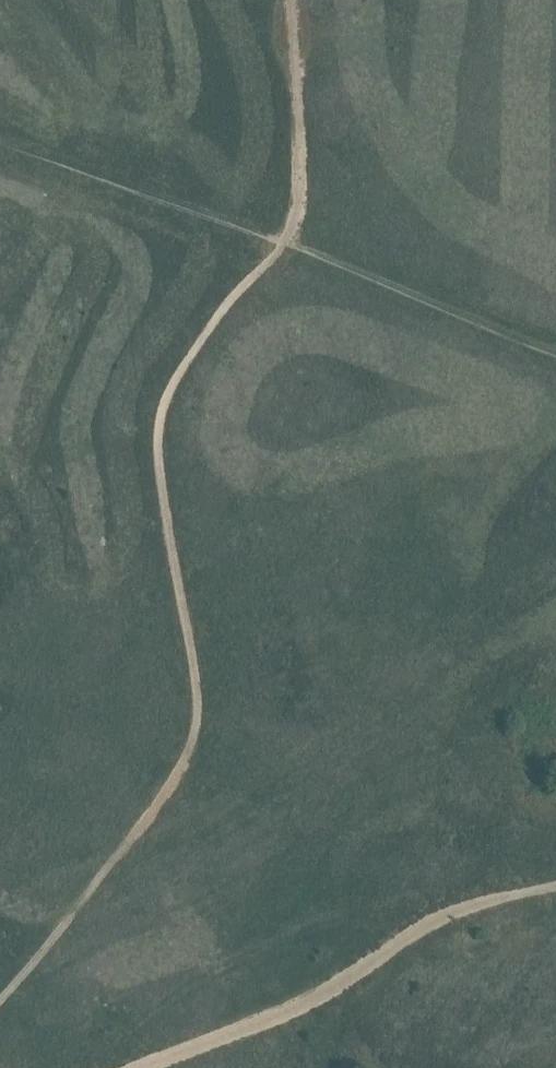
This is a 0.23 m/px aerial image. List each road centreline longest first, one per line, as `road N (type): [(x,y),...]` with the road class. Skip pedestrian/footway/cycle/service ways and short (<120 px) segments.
road 1 (track): [(0,1001),(196,740),(160,418),(203,338),(298,236),(296,0)]
road 2 (track): [(555,886),(444,916),(302,1002),(136,1067)]

